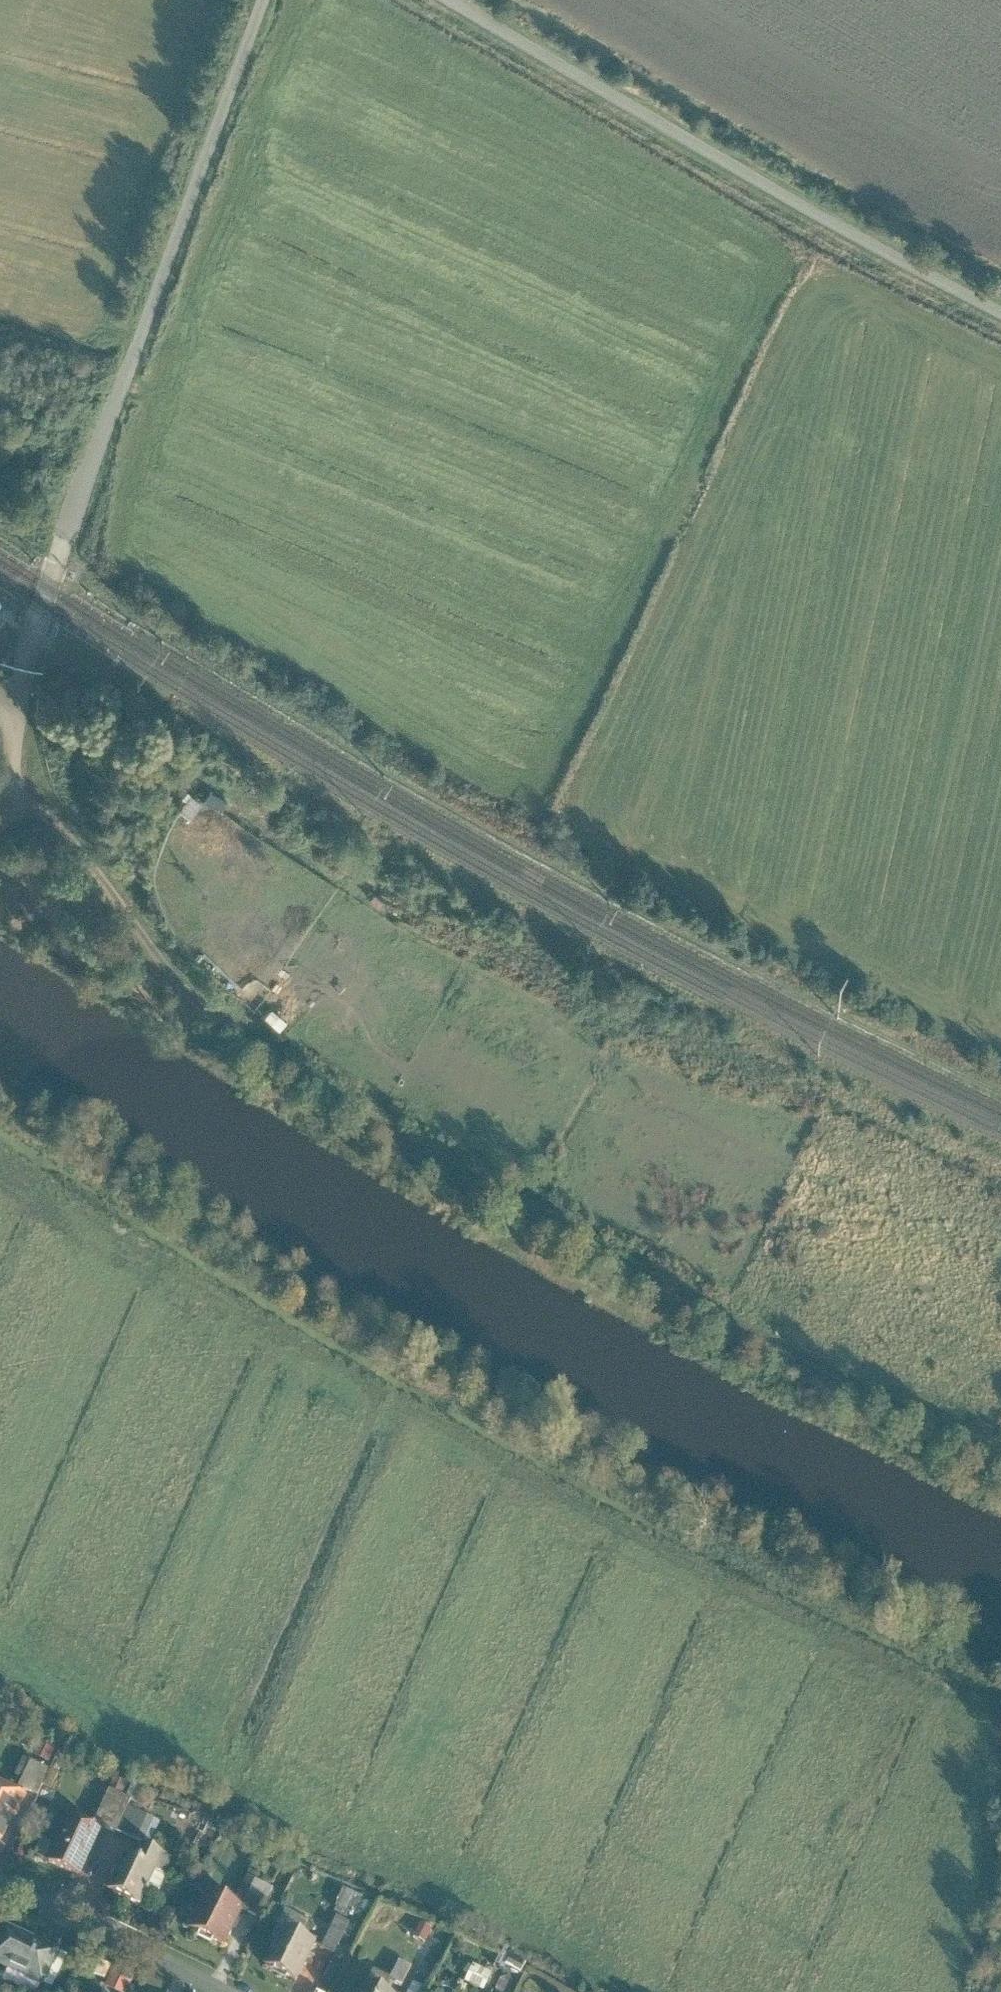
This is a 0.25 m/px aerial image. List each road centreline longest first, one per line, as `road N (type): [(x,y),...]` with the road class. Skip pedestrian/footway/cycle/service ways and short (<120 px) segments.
road 1 (track): [(1000,1465),(490,1201),(215,1023),(86,855),(22,798),(14,719),(0,702)]
road 2 (unclassified): [(264,0),(131,343),(45,602),(0,806)]
road 3 (unclassified): [(445,0),(1000,310)]
road 4 (residential): [(0,1888),(221,1991)]

